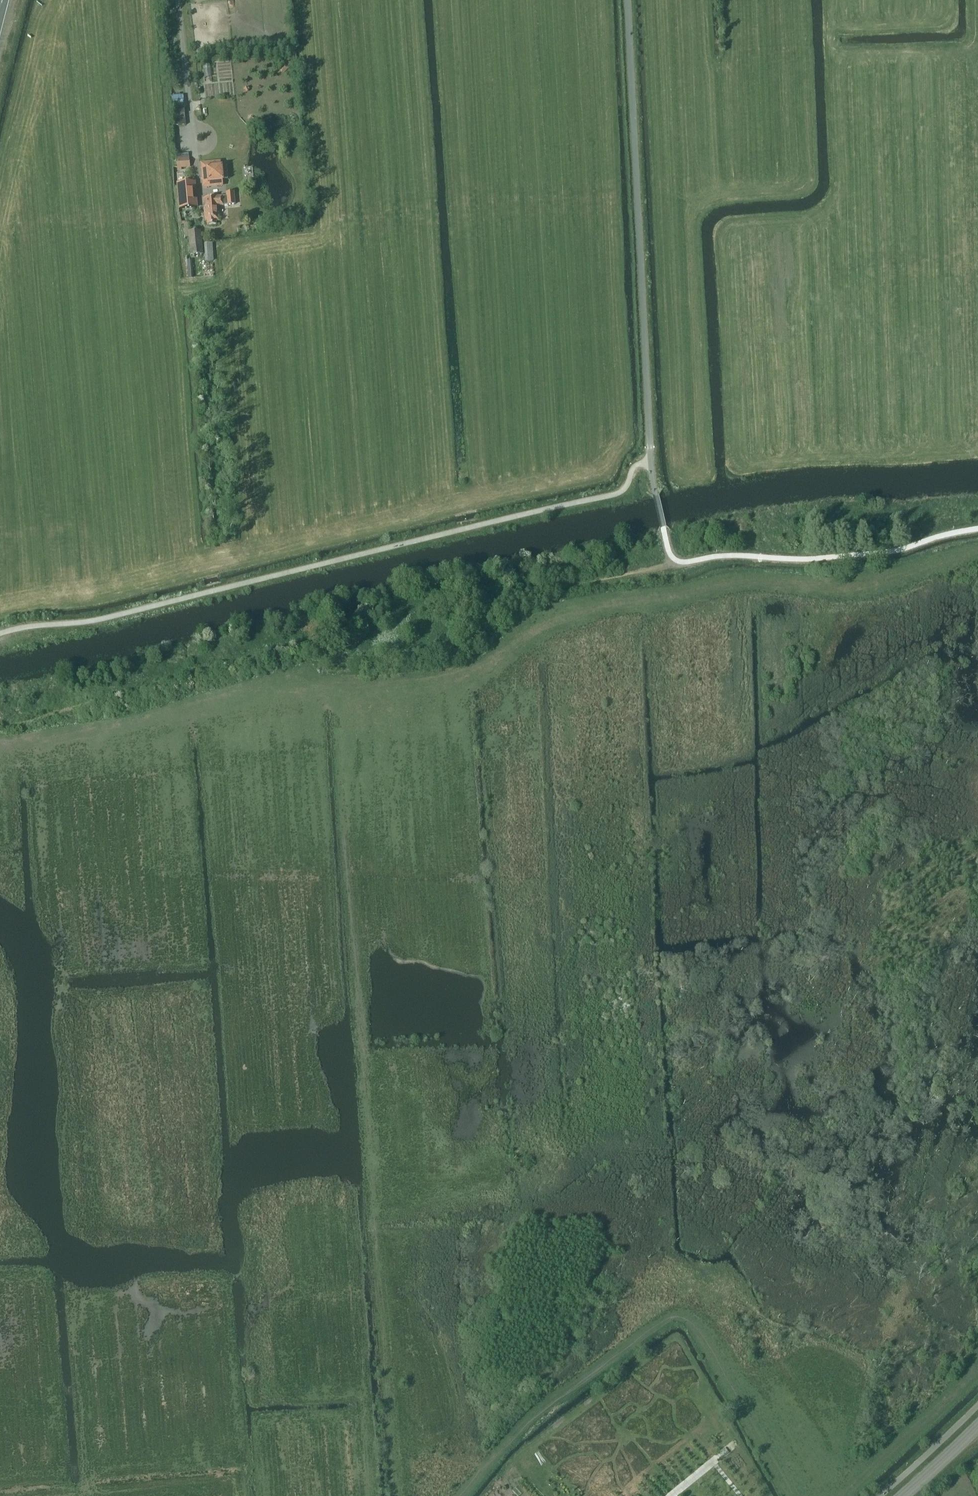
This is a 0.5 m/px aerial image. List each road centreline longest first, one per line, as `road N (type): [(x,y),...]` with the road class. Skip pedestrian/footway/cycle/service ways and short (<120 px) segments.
road 1 (track): [(0,738),(114,724),(227,695),(463,681),(557,624),(624,605),(744,587),(875,581),(977,553)]
road 2 (track): [(792,1495),(711,1354),(677,1316),(532,1416),(461,1495)]
road 3 (track): [(977,1360),(937,1409),(838,1495)]

